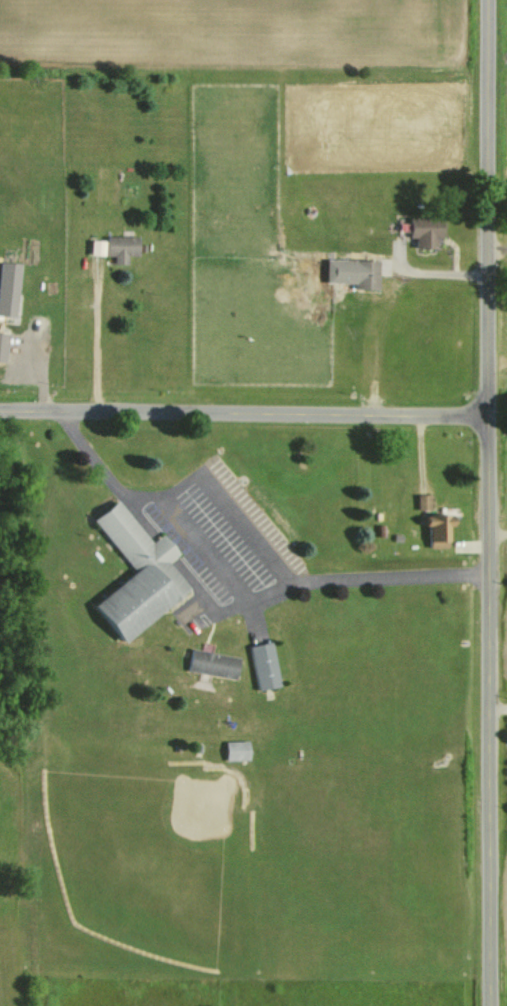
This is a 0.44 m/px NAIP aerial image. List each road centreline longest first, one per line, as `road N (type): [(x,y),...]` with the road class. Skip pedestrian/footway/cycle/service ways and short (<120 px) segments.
road 1 (tertiary): [(497,1005),(493,0)]
road 2 (residential): [(497,413),(0,406)]

